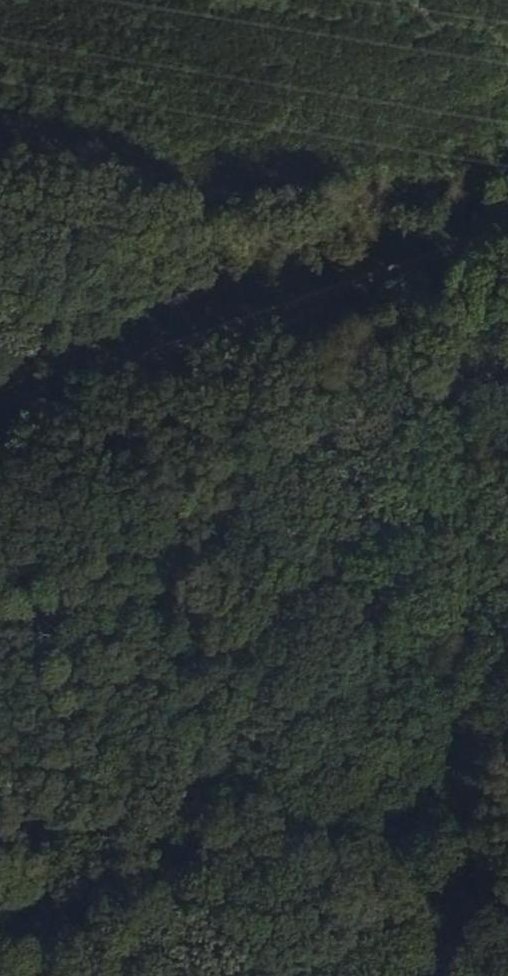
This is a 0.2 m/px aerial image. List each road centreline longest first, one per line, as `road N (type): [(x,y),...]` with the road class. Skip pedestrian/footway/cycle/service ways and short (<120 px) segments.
road 1 (track): [(507,237),(0,411)]

